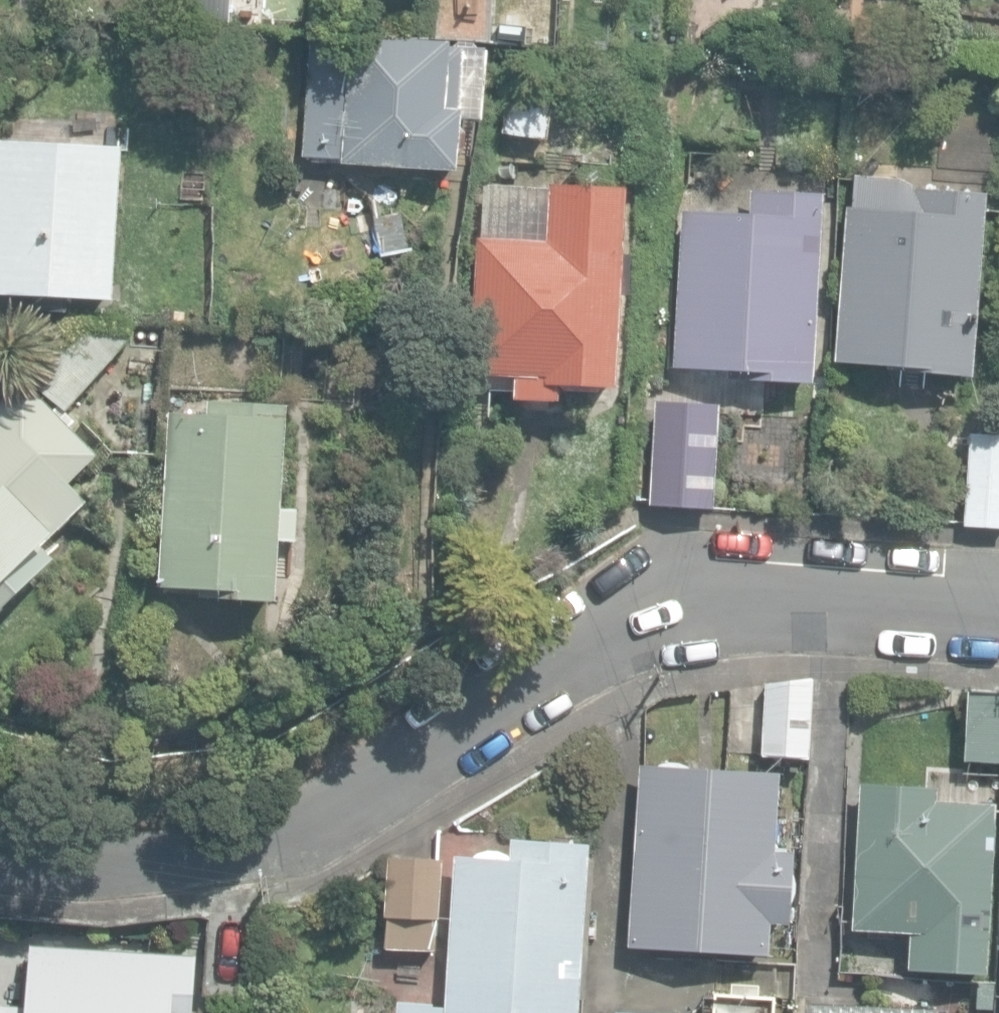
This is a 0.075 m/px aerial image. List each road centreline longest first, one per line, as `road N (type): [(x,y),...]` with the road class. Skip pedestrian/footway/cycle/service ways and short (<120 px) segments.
road 1 (residential): [(0,875),(103,889),(300,851),(679,597),(730,588),(998,601)]

